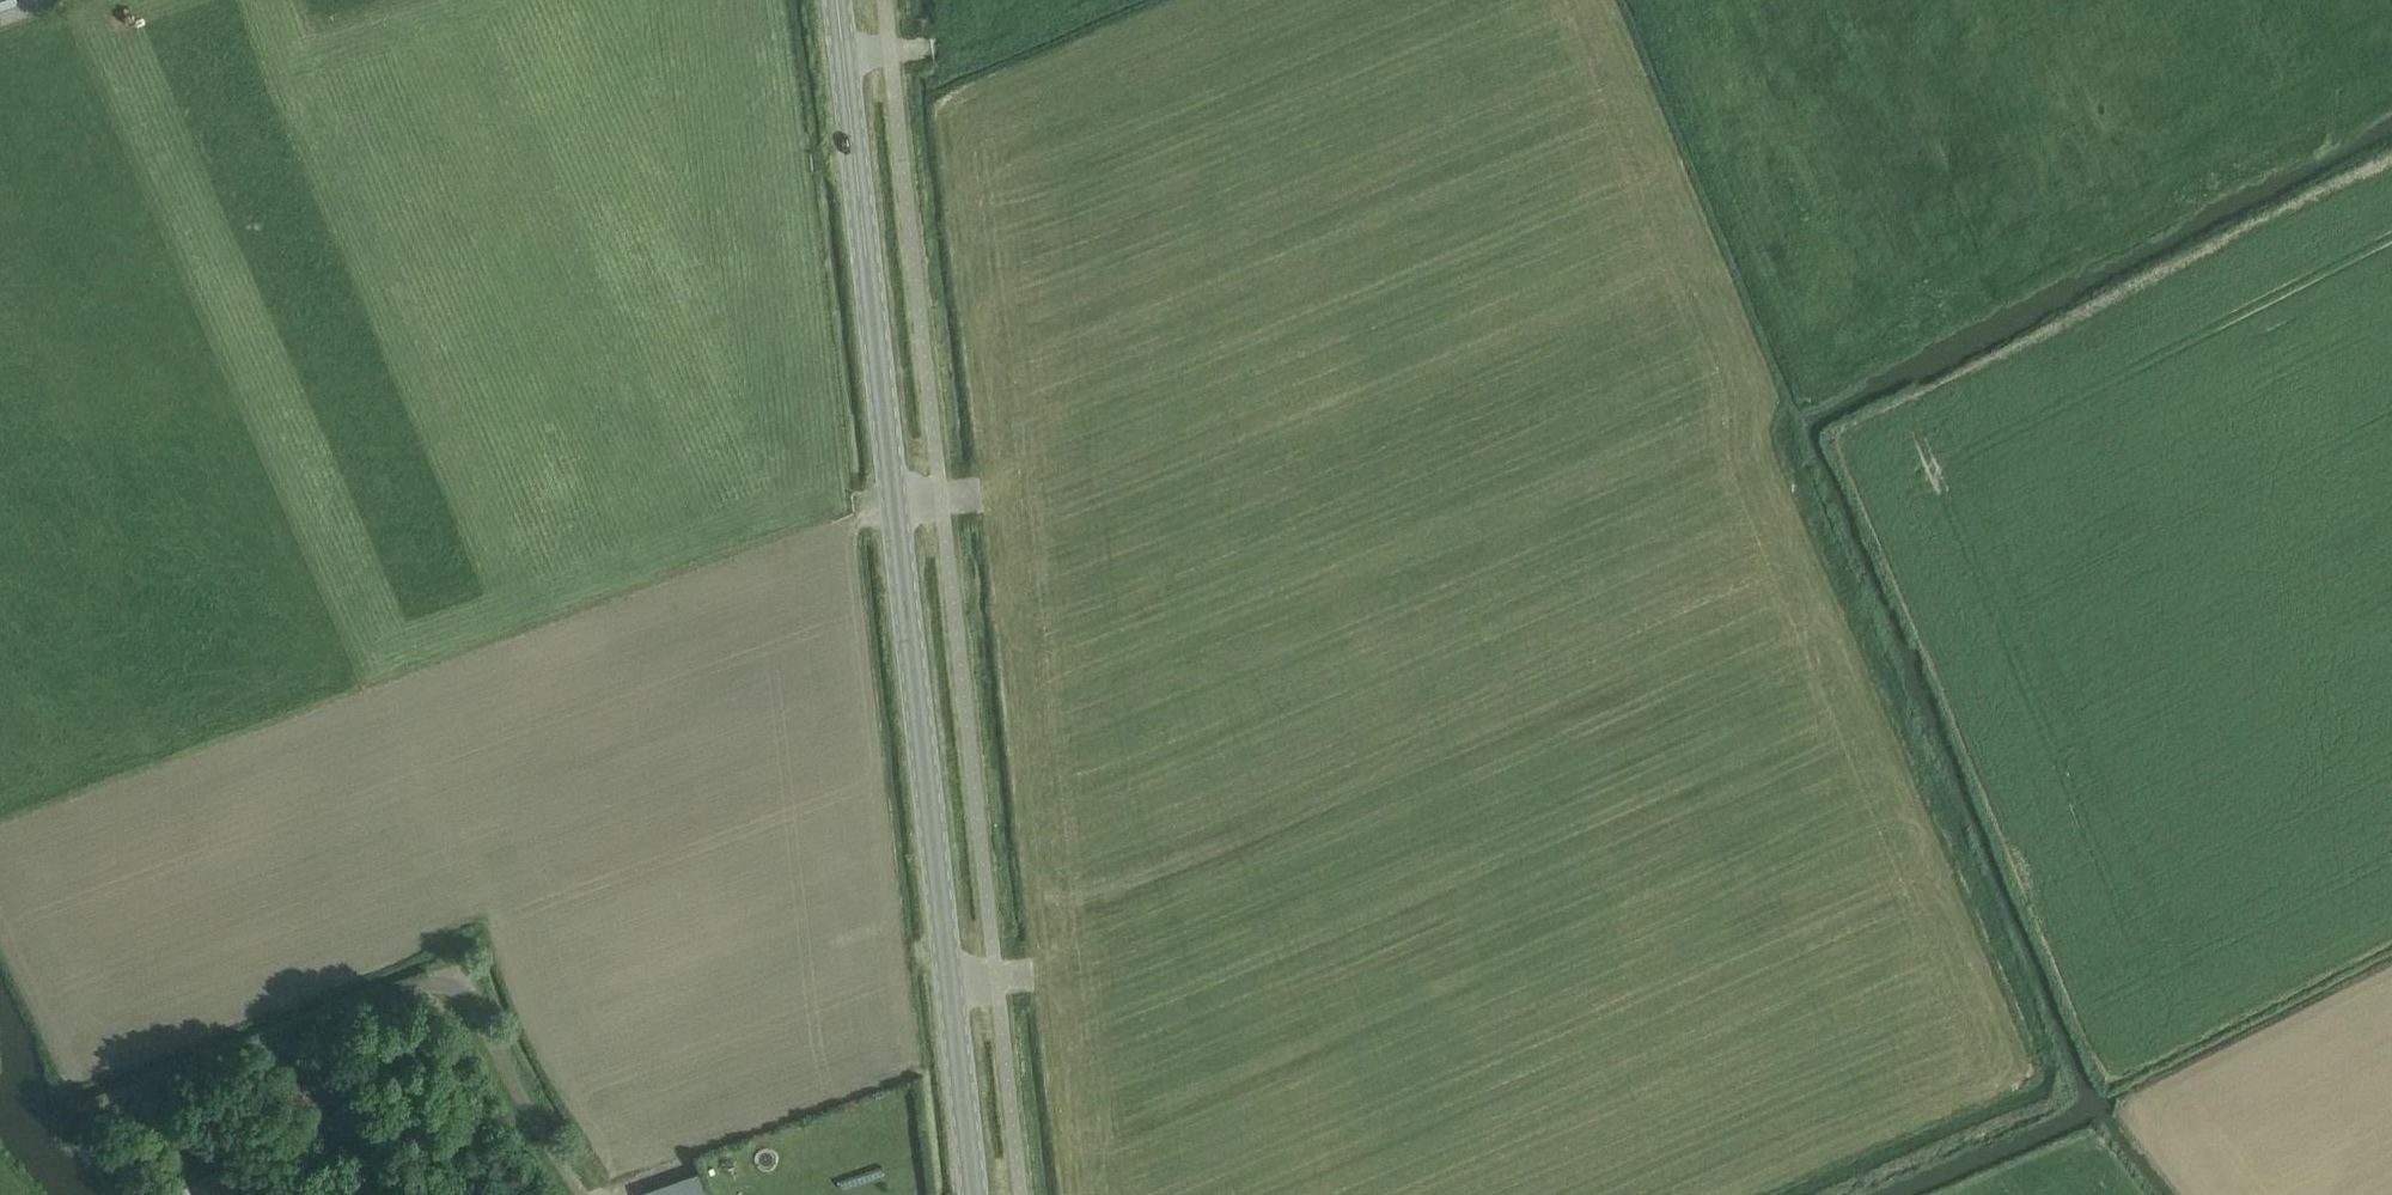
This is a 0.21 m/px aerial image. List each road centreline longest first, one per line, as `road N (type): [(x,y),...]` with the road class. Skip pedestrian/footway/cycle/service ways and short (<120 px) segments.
road 1 (secondary): [(976,1194),(838,0)]
road 2 (residential): [(588,1194),(456,973),(400,993)]

